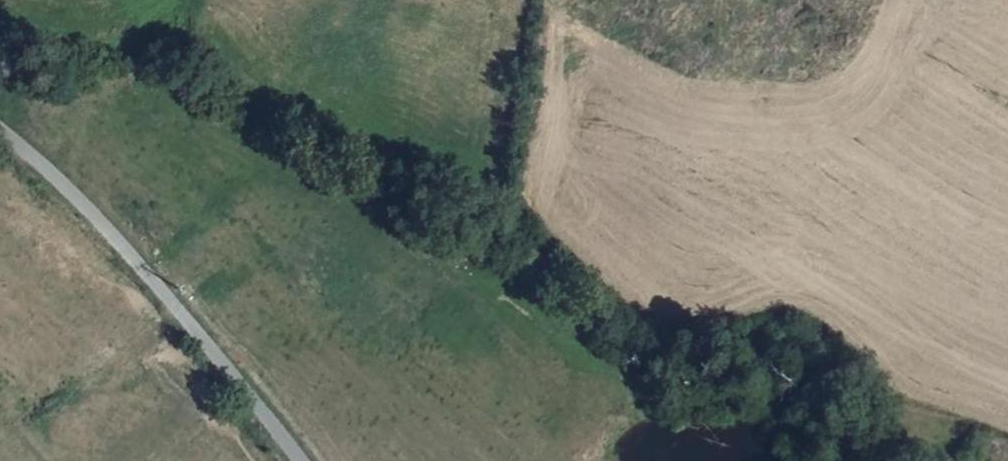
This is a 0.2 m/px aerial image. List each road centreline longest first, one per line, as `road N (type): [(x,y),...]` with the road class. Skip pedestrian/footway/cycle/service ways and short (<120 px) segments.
road 1 (unclassified): [(0,127),(89,208),(296,460)]

